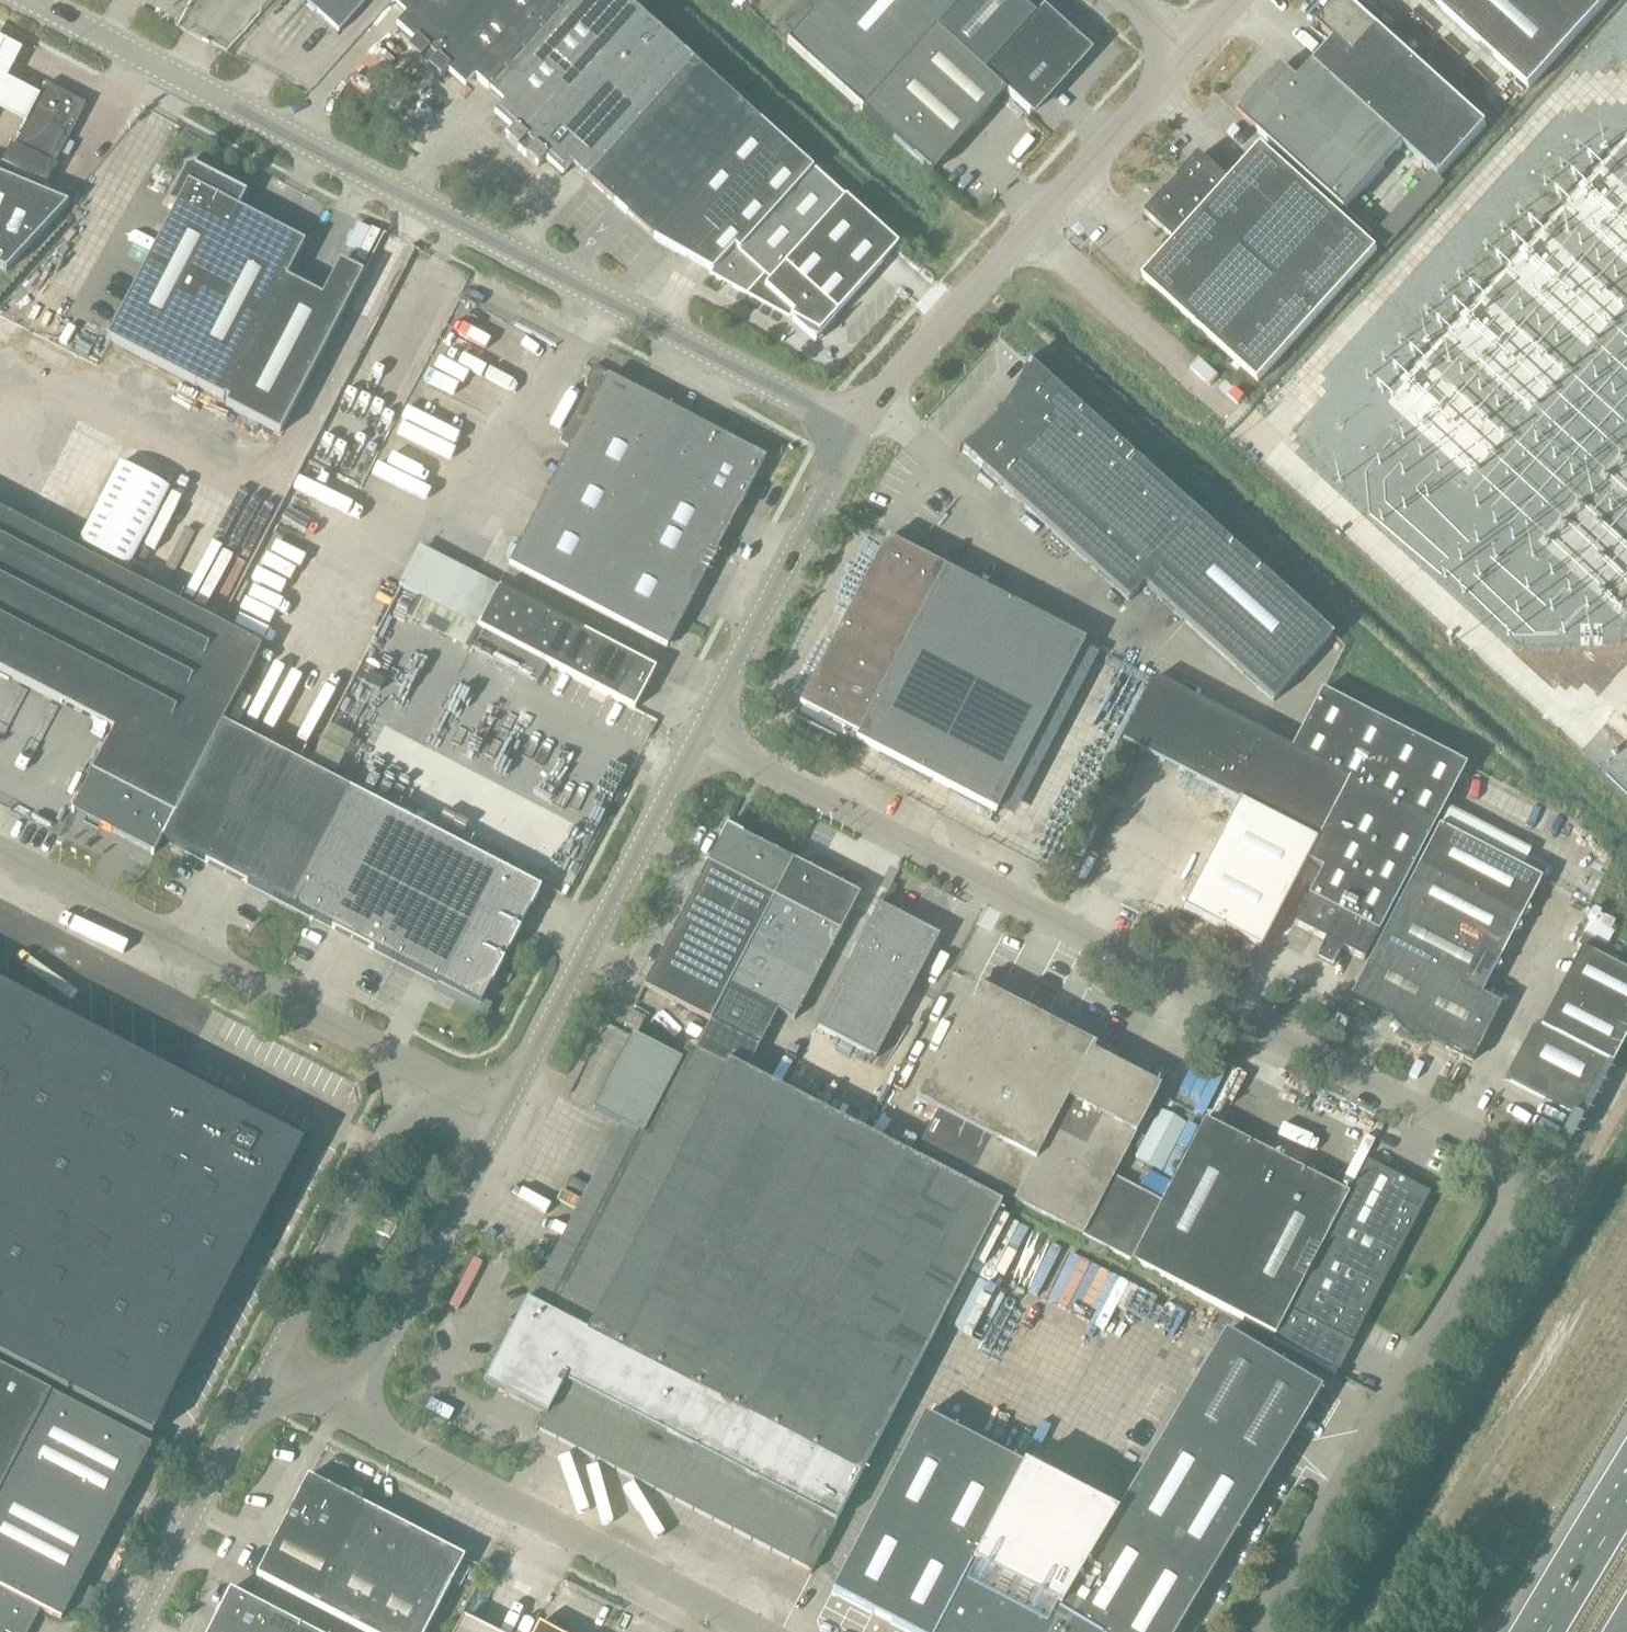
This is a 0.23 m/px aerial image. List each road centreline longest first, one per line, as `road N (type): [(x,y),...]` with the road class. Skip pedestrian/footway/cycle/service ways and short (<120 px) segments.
road 1 (unclassified): [(1261,1631),(1506,1231),(1501,1153),(709,736)]
road 2 (unclassified): [(861,425),(410,207),(35,0)]
road 3 (unclassified): [(861,425),(1172,52)]
road 4 (unclassified): [(0,862),(411,1084)]
road 5 (unclassified): [(494,1129),(709,736)]
road 6 (unclassified): [(360,1425),(752,1631)]
road 7 (unclassified): [(709,736),(861,425)]
road 8 (unclassified): [(411,1084),(274,1380)]
road 9 (unclassified): [(360,1425),(494,1129)]
road 10 (unclassified): [(140,1631),(274,1380)]
road 11 (motorway): [(1626,1504),(1549,1631)]

